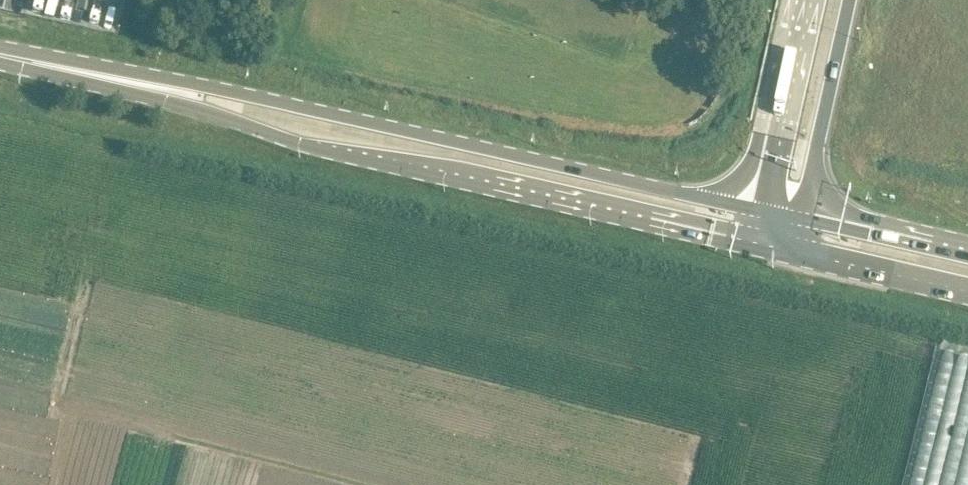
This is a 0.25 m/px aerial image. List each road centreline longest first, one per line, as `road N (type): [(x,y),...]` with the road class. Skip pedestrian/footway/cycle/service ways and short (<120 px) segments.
road 1 (secondary): [(65,66),(318,148),(777,250)]
road 2 (secondary): [(765,210),(242,93),(65,66)]
road 3 (motorway): [(807,219),(850,0)]
road 4 (motorway): [(810,0),(765,210)]
road 5 (secondary): [(777,250),(967,292)]
road 6 (secondary): [(967,254),(807,219)]

